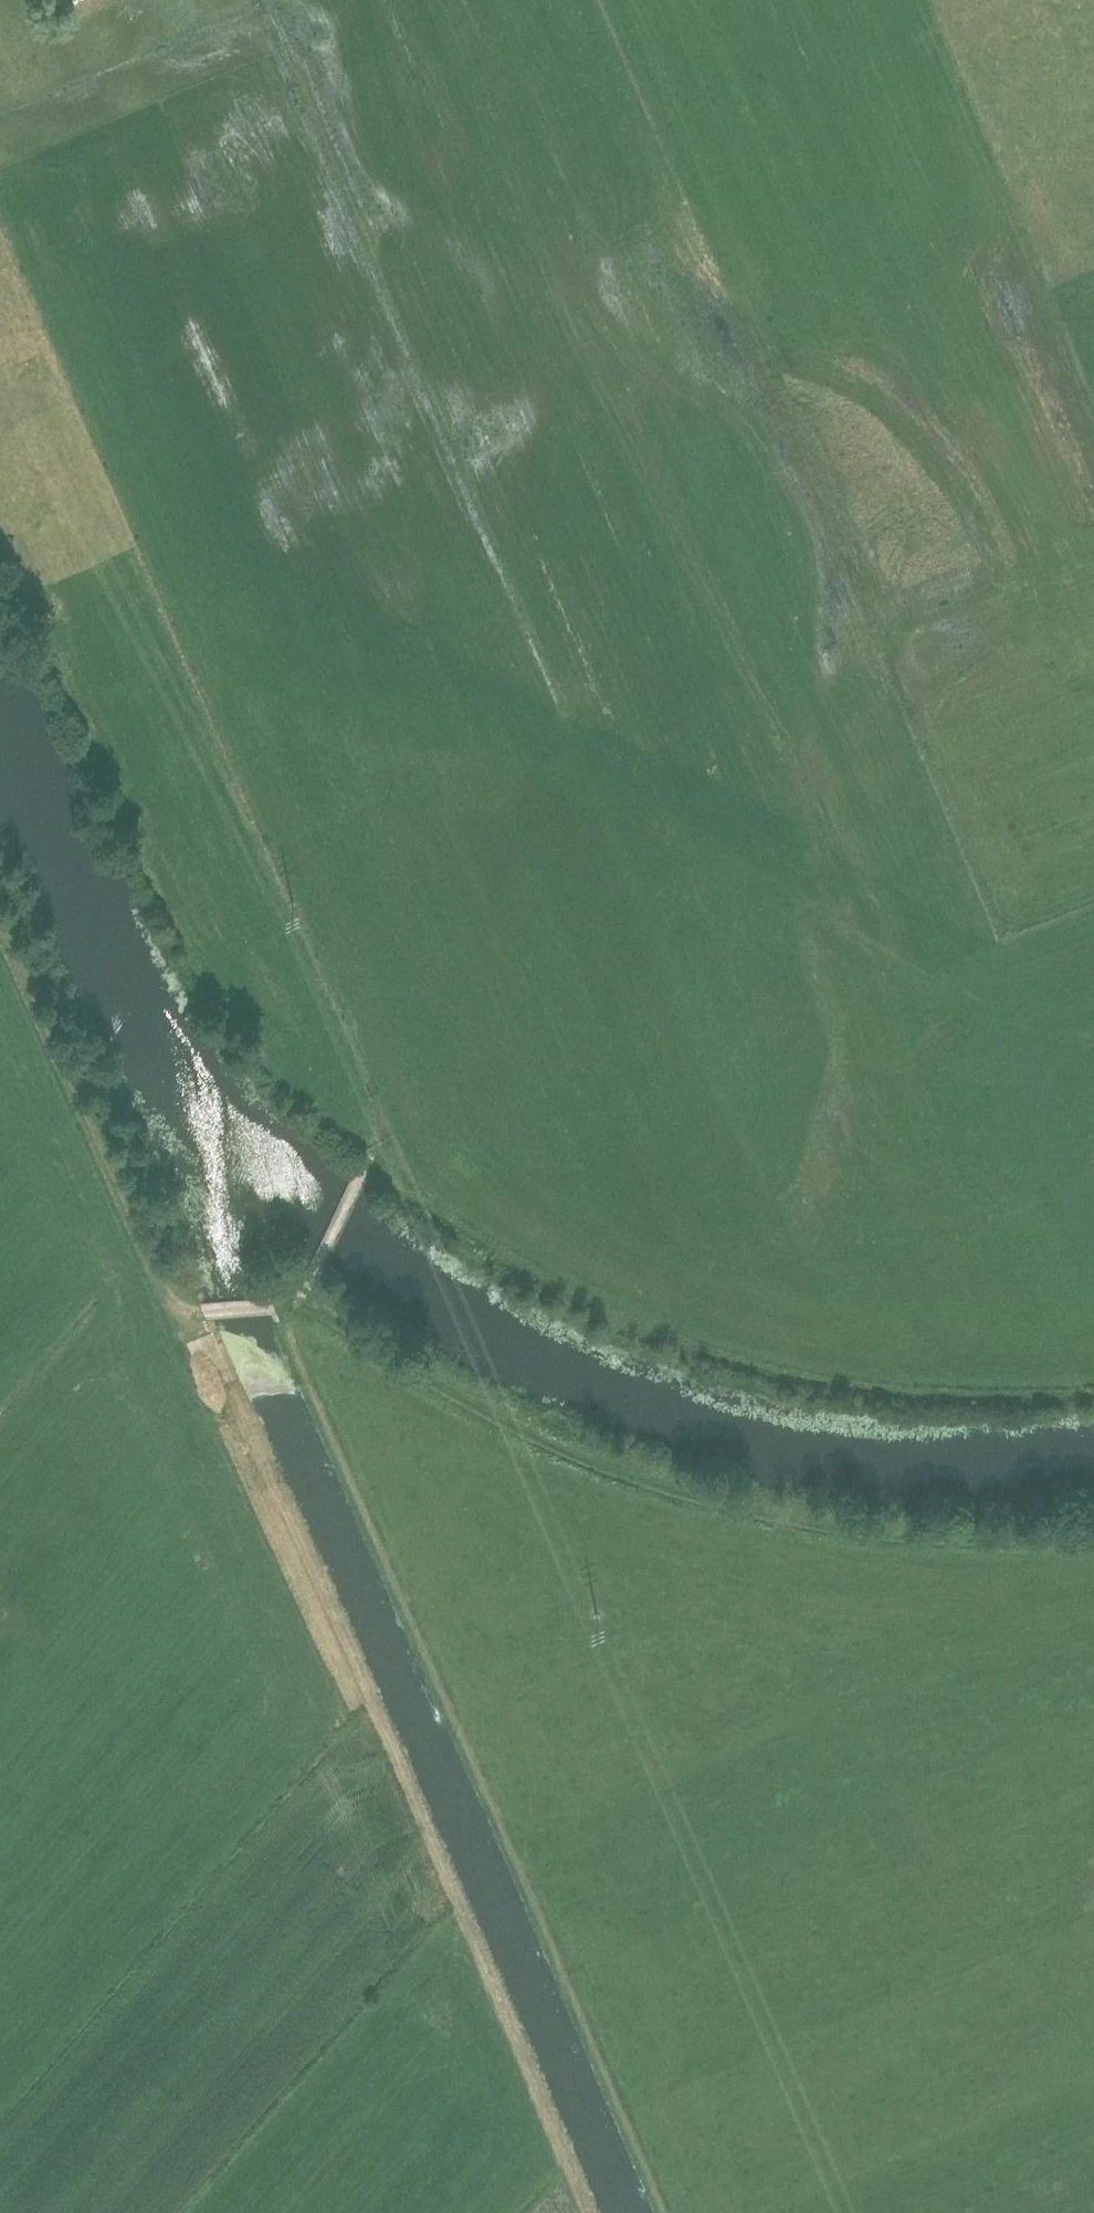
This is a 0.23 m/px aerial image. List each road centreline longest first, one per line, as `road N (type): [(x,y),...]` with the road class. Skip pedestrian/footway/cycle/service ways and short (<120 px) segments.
road 1 (track): [(364,1168),(310,1283),(294,1298),(274,1306),(183,1309),(165,1291),(0,923)]

